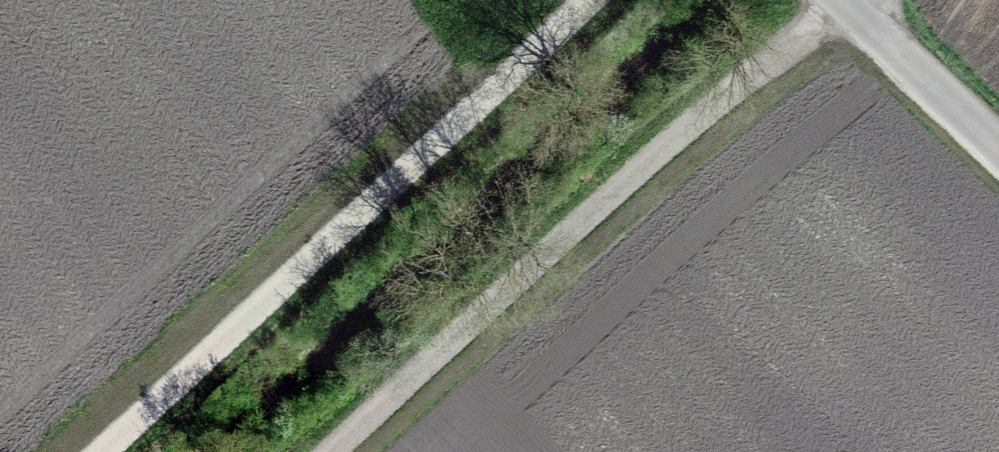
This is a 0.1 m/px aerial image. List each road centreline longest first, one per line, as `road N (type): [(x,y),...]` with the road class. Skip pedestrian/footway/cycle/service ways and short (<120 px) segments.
road 1 (track): [(320,451),(701,113),(854,3)]
road 2 (track): [(575,0),(94,451)]
road 3 (unclassified): [(998,138),(851,0)]

